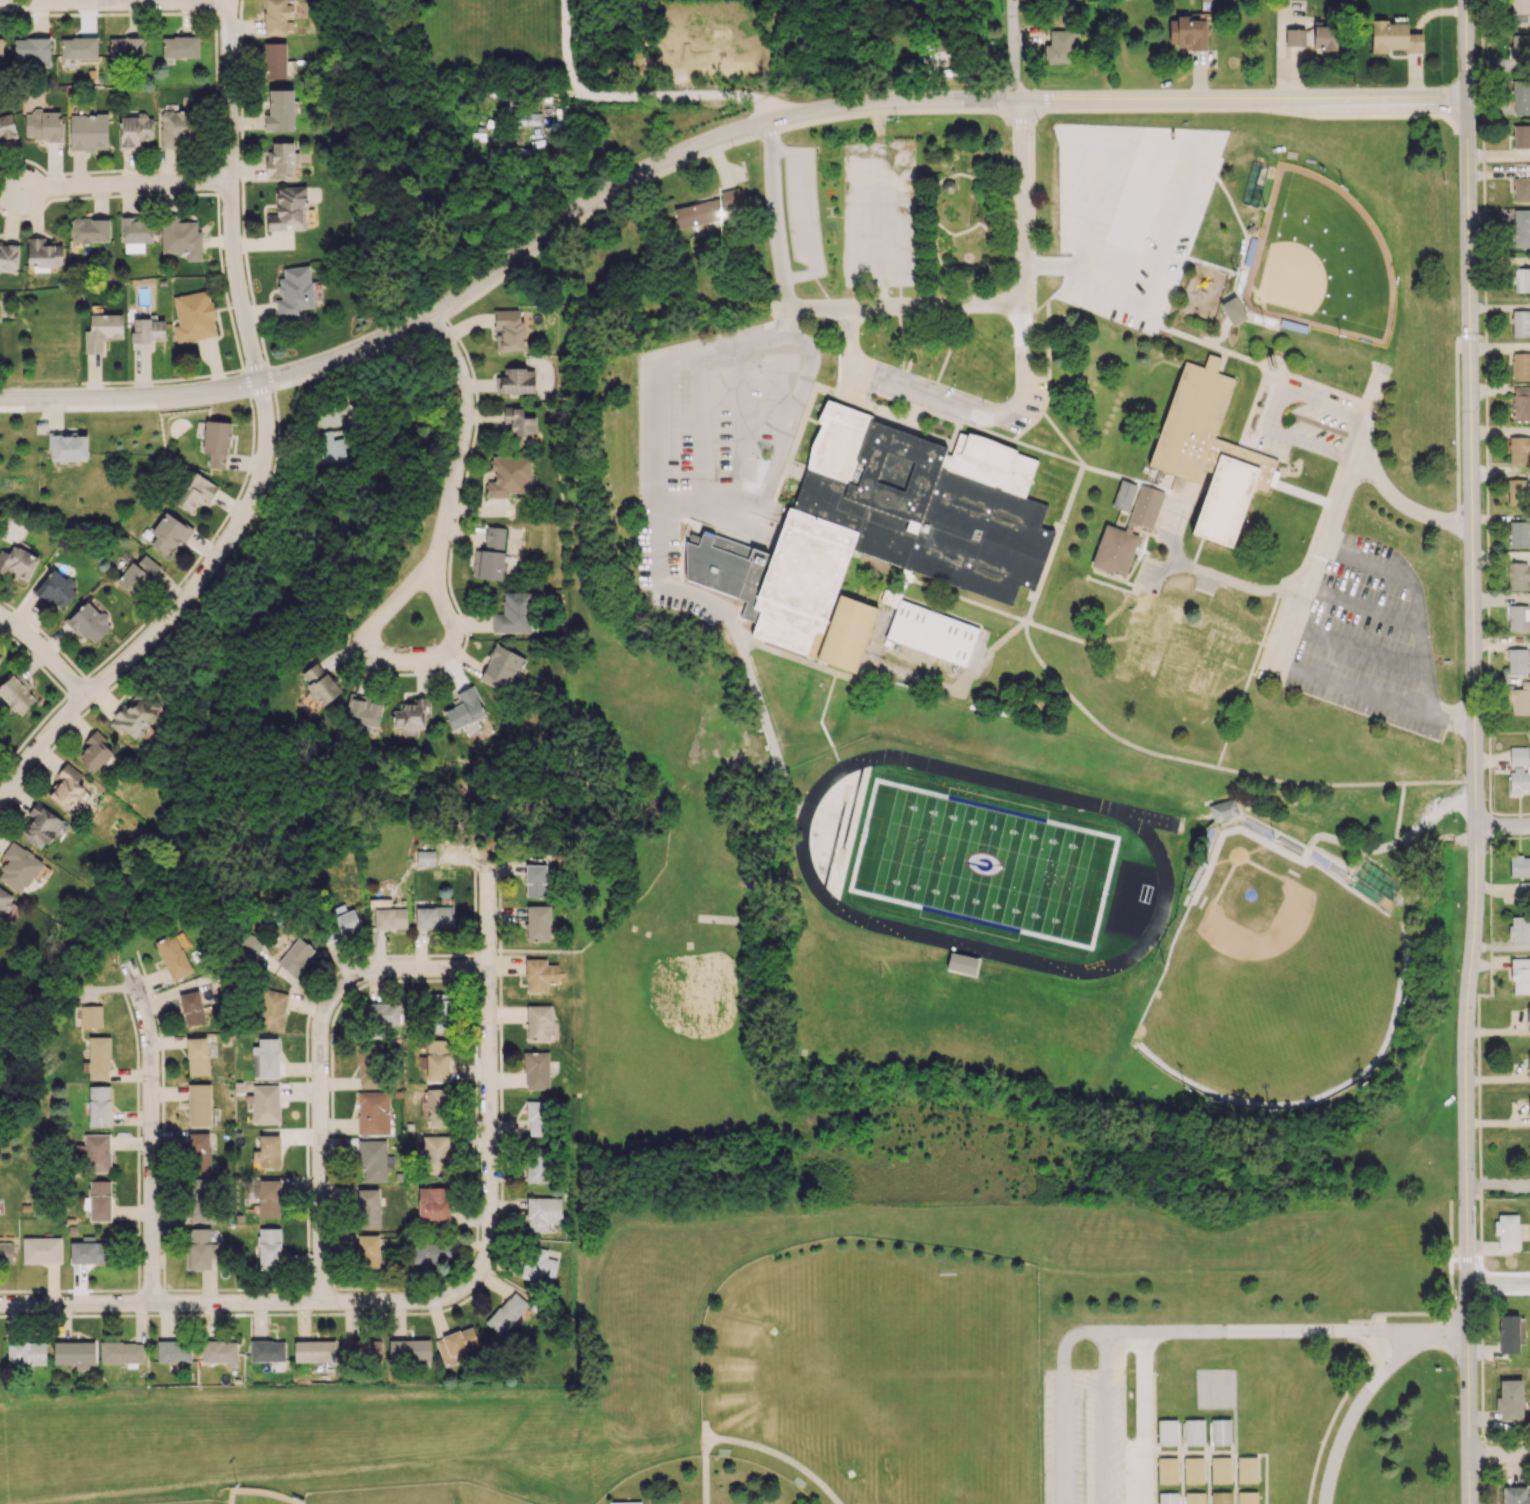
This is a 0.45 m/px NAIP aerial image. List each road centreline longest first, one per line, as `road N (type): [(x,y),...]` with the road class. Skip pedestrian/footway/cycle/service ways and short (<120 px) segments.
road 1 (tertiary): [(1467,99),(1476,886),(1465,1035),(1470,1503)]
road 2 (track): [(900,759),(840,771),(806,813),(805,869),(836,911),(1075,972),(1109,969),(1147,943),(1166,879),(1156,848),(1135,823),(900,759)]
road 3 (residential): [(1024,103),(876,107),(729,139),(600,199),(378,347),(262,386)]
road 4 (residential): [(474,1280),(423,1302),(0,1304)]
road 5 (residential): [(1024,103),(1467,99)]
road 6 (residential): [(487,864),(490,1228),(474,1280)]
road 7 (residential): [(232,0),(235,261),(262,386)]
road 8 (residential): [(262,386),(268,440),(249,511),(171,619),(83,706)]
road 9 (residential): [(124,967),(150,1047),(152,1301)]
road 10 (residential): [(448,607),(431,577),(381,621),(371,655),(392,665),(444,662),(457,629),(448,607)]
road 11 (residential): [(431,318),(456,361),(466,404),(431,577)]
road 12 (residential): [(0,401),(262,386)]
road 13 (residential): [(487,968),(368,970),(339,985),(321,1022),(319,1088)]
road 14 (residential): [(231,5),(0,7)]
road 15 (residential): [(17,190),(232,182)]
road 16 (residential): [(319,1088),(322,1302)]
road 17 (residential): [(1026,304),(1024,103)]
road 18 (residential): [(0,804),(83,706)]
road 19 (residential): [(83,706),(25,632),(0,616)]

